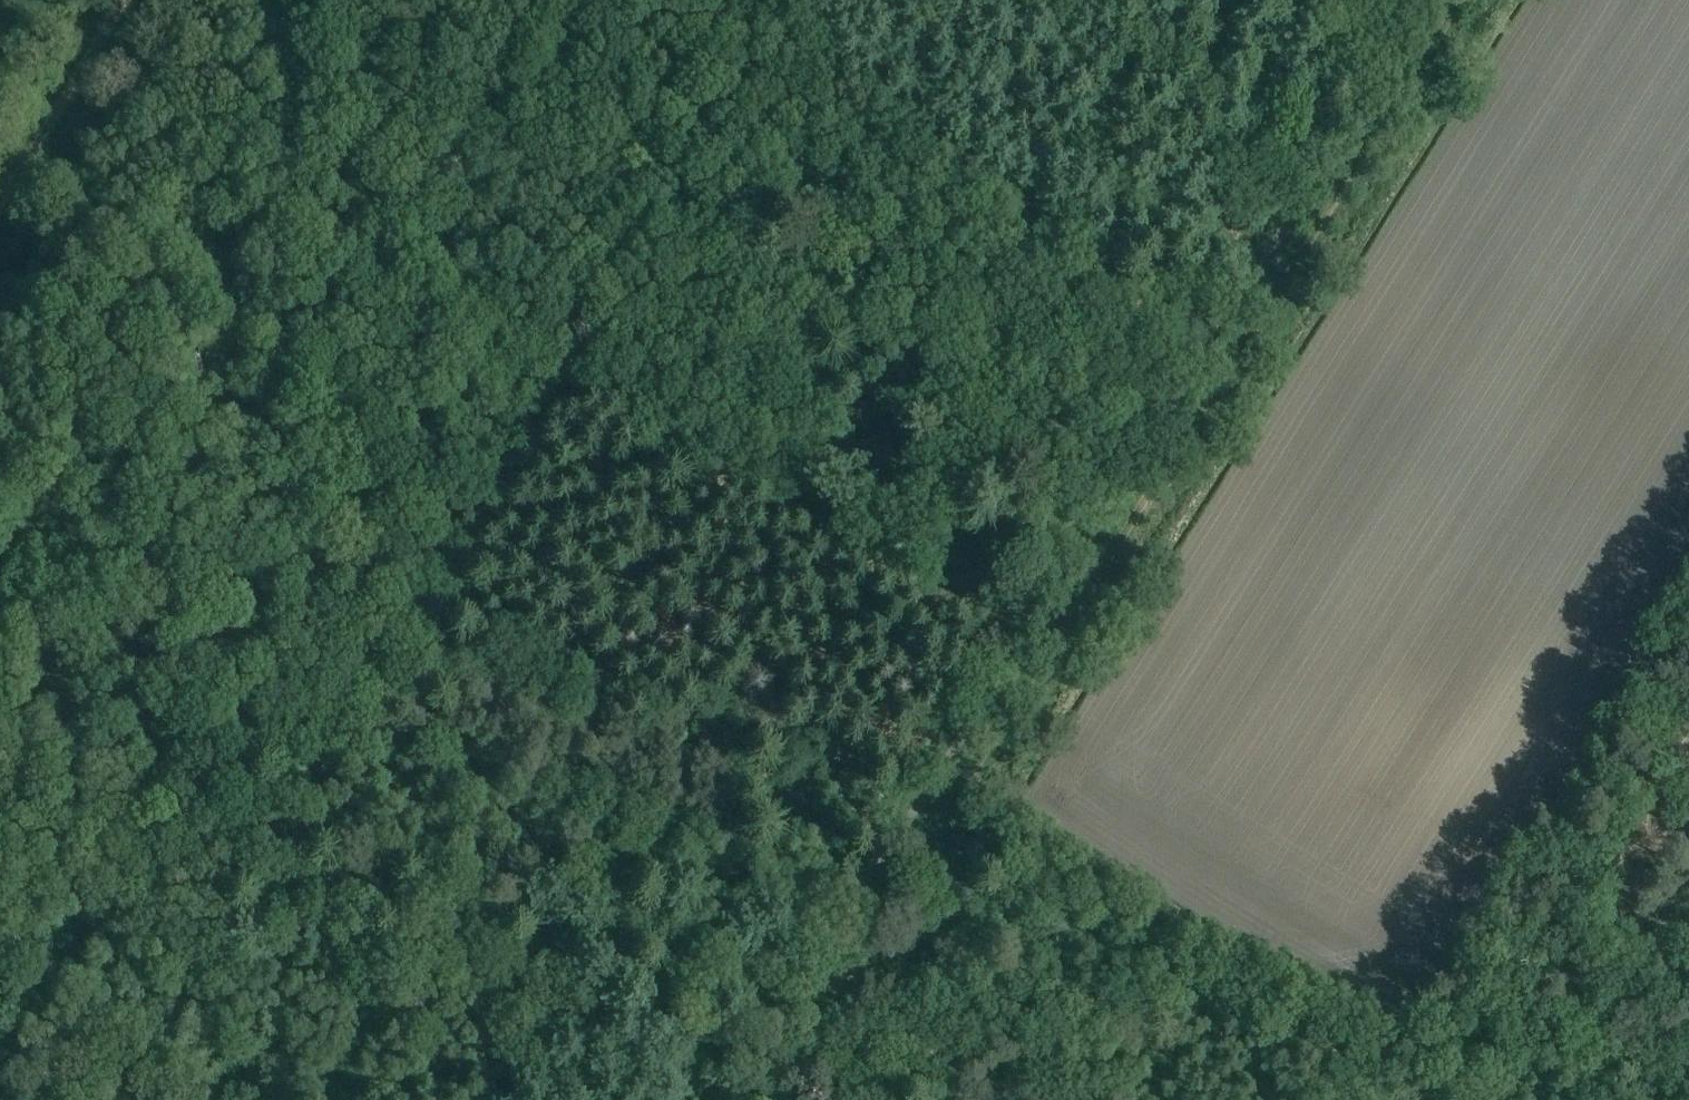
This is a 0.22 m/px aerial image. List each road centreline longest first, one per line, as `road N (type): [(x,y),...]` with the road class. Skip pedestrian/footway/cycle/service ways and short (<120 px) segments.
road 1 (track): [(124,0),(0,197)]

